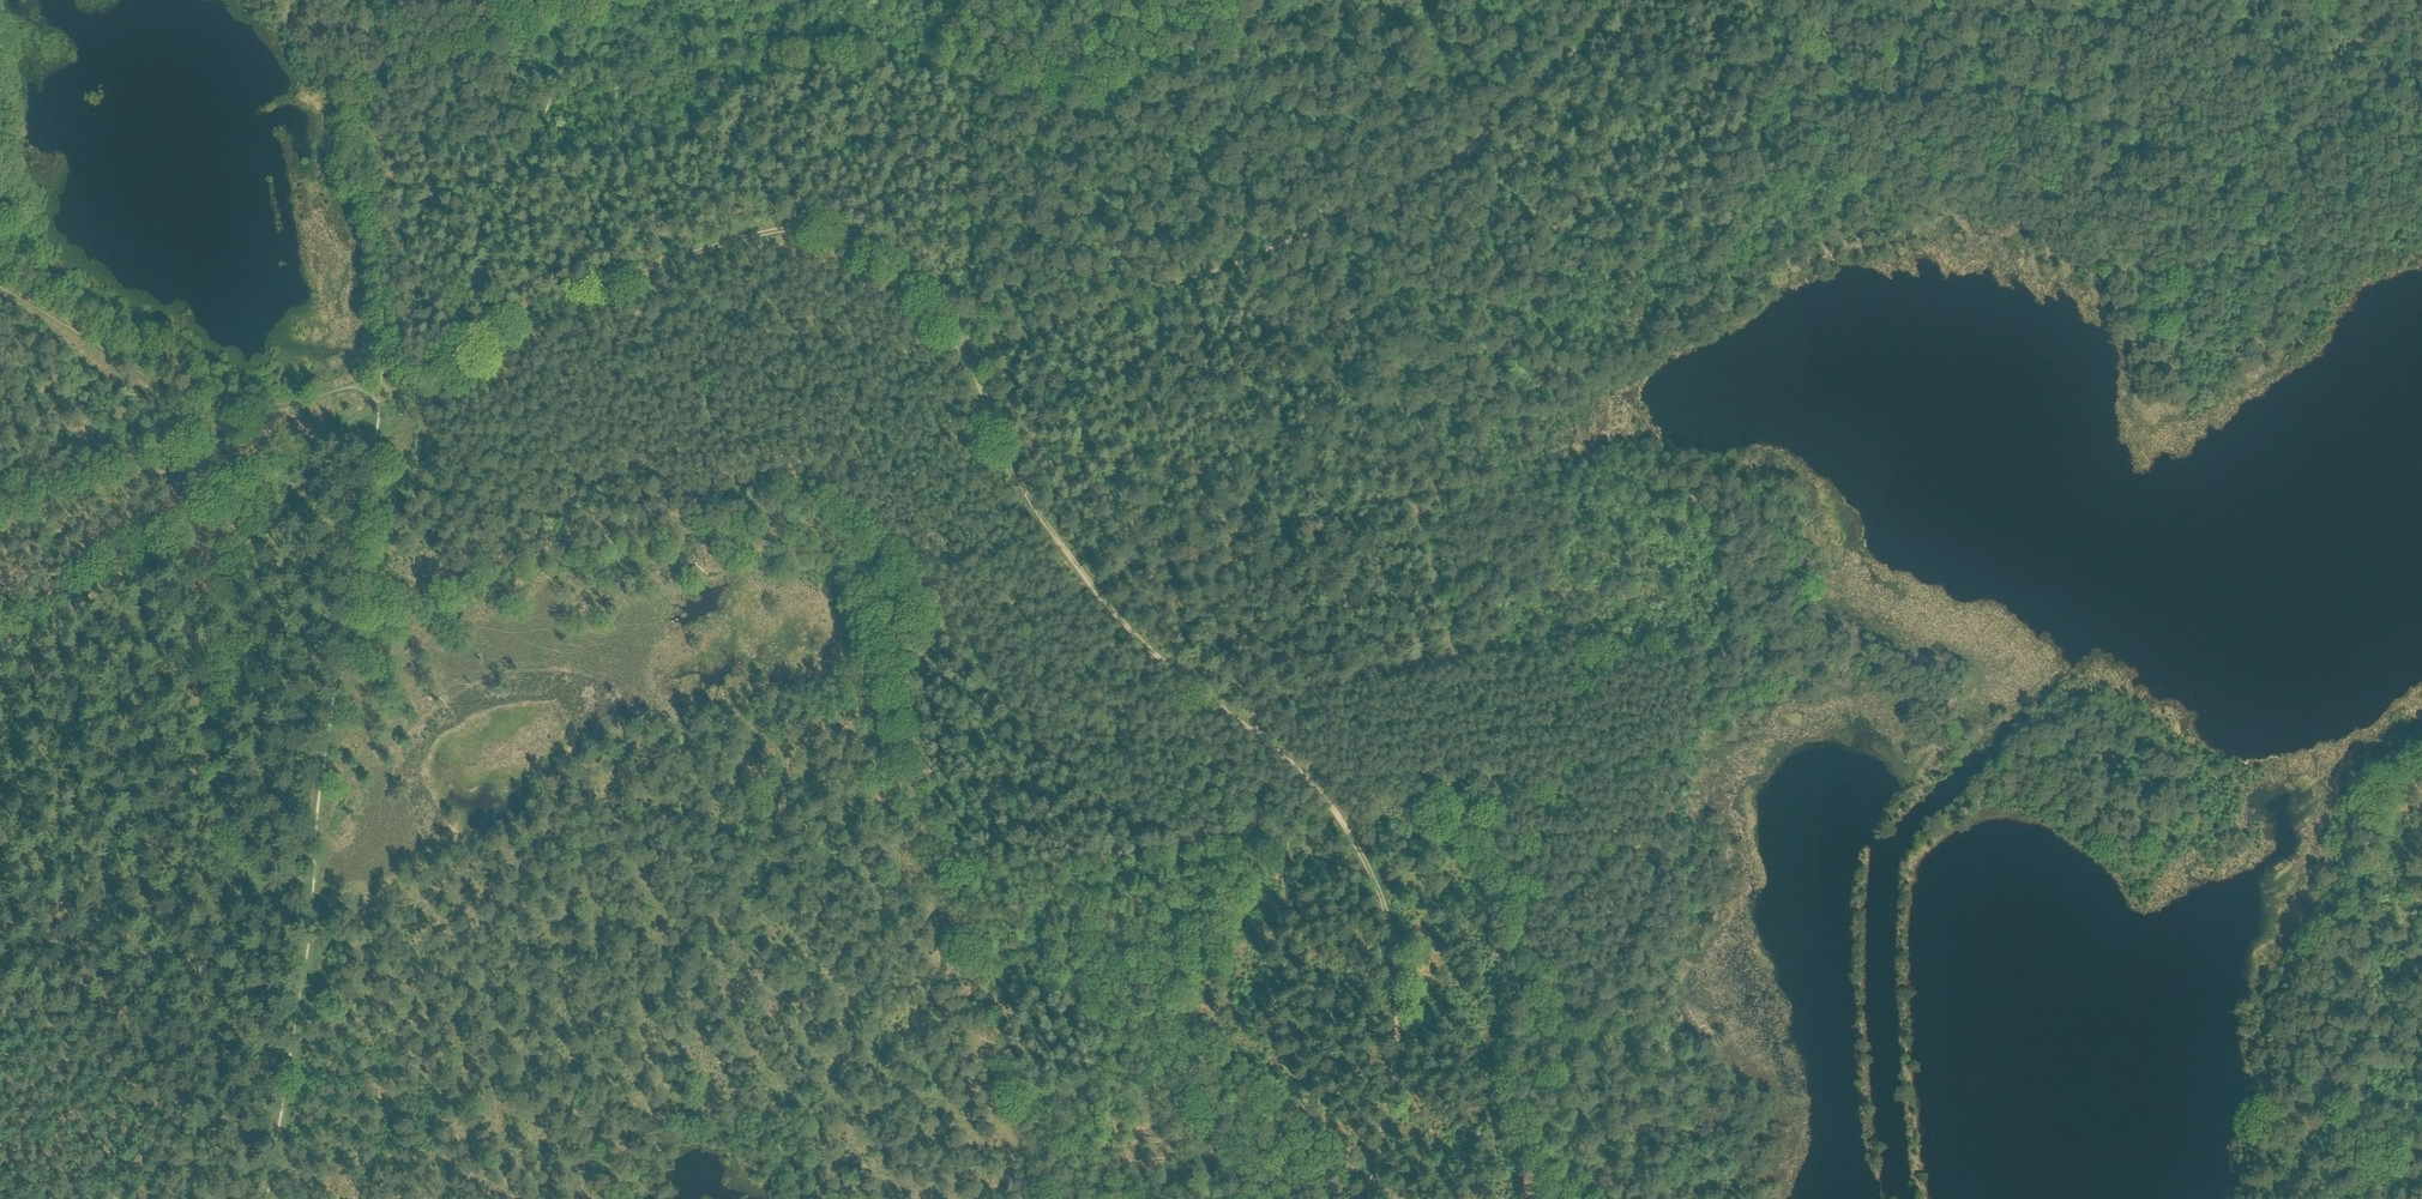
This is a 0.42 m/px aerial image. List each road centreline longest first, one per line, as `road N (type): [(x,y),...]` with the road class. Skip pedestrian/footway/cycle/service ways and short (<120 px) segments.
road 1 (track): [(1370,1198),(1398,997),(1384,915),(1363,860),(1333,808),(1284,757),(1135,637),(1091,584),(1017,474),(948,318),(888,259),(836,231),(808,225),(729,240),(478,350),(380,406)]
road 2 (track): [(510,1198),(499,1170),(352,968),(311,938),(234,842),(219,769),(239,493)]
road 3 (track): [(966,353),(1345,216),(1468,150),(1542,85),(1600,0)]
road 4 (track): [(1249,730),(1352,685),(1453,659),(1431,538),(1397,457),(1372,413),(1232,260)]
road 5 (track): [(275,1157),(0,969)]
road 6 (track): [(0,285),(150,370),(247,463),(259,486)]
road 7 (track): [(0,629),(239,493)]
road 8 (track): [(1233,0),(1232,260)]
road 9 (track): [(1451,0),(1232,29)]
road 10 (track): [(380,406),(242,491)]

